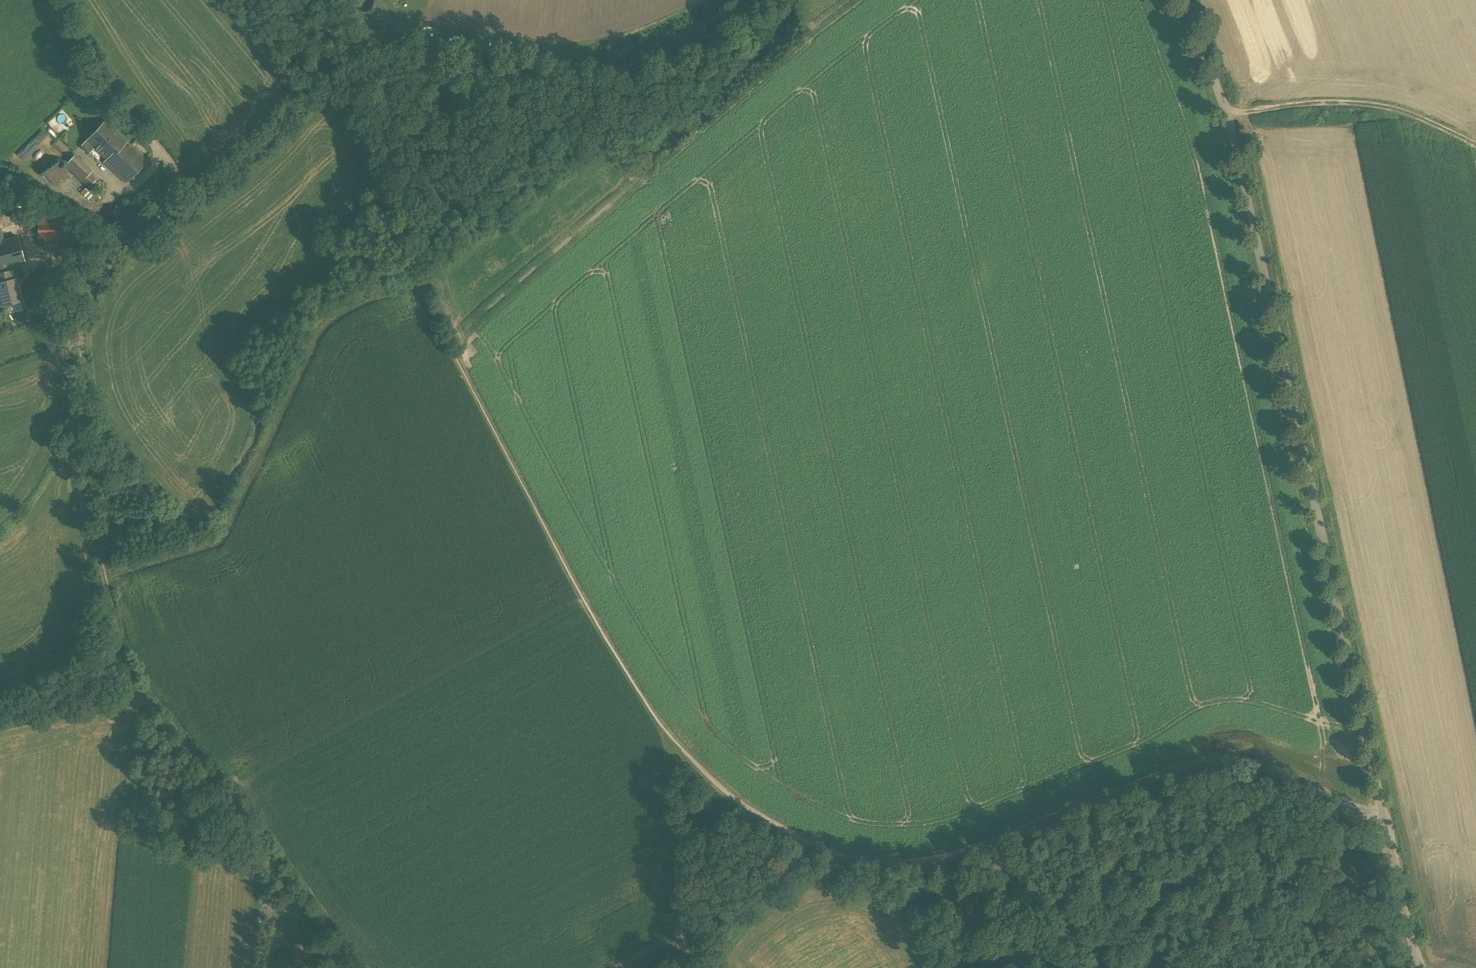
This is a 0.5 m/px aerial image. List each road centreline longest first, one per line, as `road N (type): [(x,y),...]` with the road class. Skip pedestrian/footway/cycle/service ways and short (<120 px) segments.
road 1 (track): [(50,0),(159,166),(157,223),(131,243),(79,320),(76,470),(138,711),(121,805),(88,871),(0,885)]
road 2 (unclassified): [(1184,0),(1228,119),(1415,954)]
road 3 (track): [(1378,784),(1234,766),(1104,799),(1021,837),(930,864),(829,854),(764,863),(705,886),(686,907),(689,967)]
road 4 (track): [(356,967),(275,879),(138,693)]
road 5 (track): [(1228,119),(1282,109),(1377,107),(1475,145)]
road 6 (track): [(111,823),(275,879)]
road 7 (track): [(119,656),(56,700),(0,718)]

